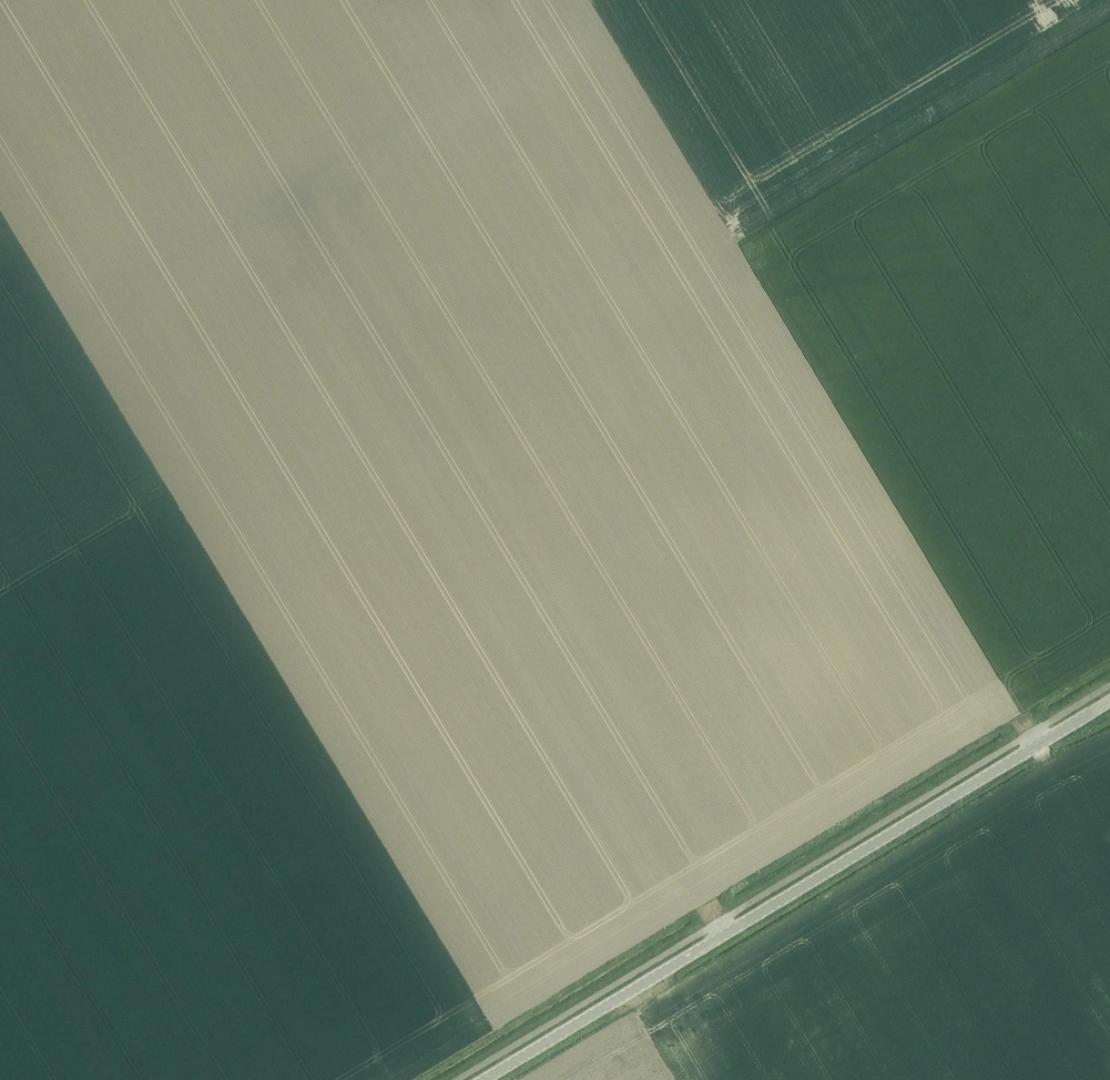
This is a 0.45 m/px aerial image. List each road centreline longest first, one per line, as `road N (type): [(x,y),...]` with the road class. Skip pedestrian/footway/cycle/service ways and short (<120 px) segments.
road 1 (tertiary): [(482,1079),(1109,700)]

